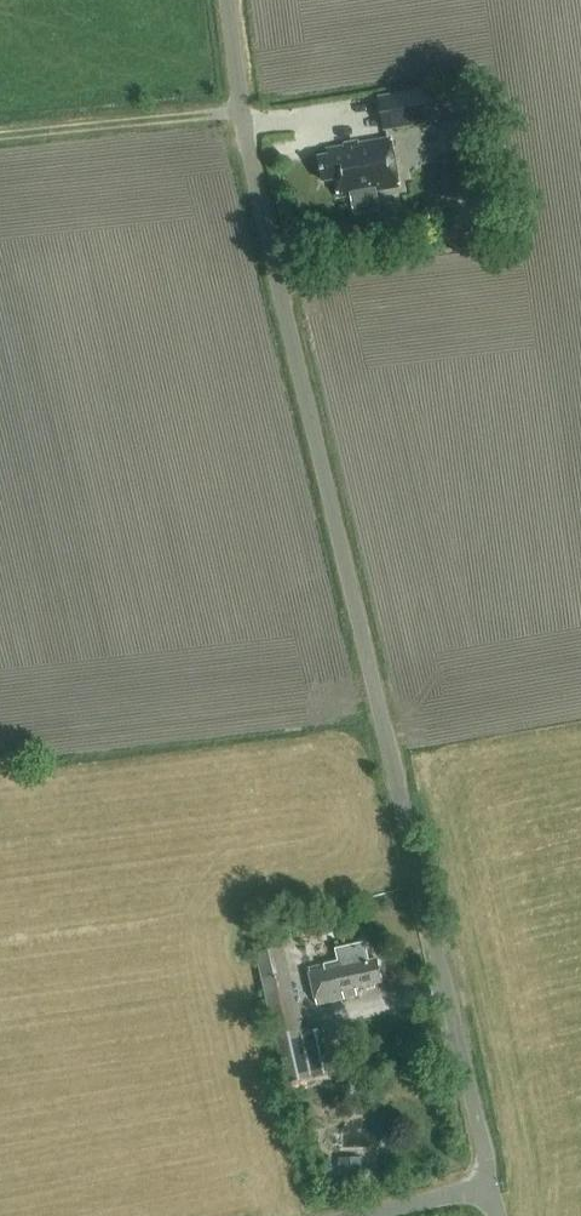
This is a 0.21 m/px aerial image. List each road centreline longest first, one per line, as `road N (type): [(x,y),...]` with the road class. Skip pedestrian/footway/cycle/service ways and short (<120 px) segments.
road 1 (unclassified): [(354,1215),(491,1185),(263,215),(226,0)]
road 2 (track): [(241,111),(0,135)]

